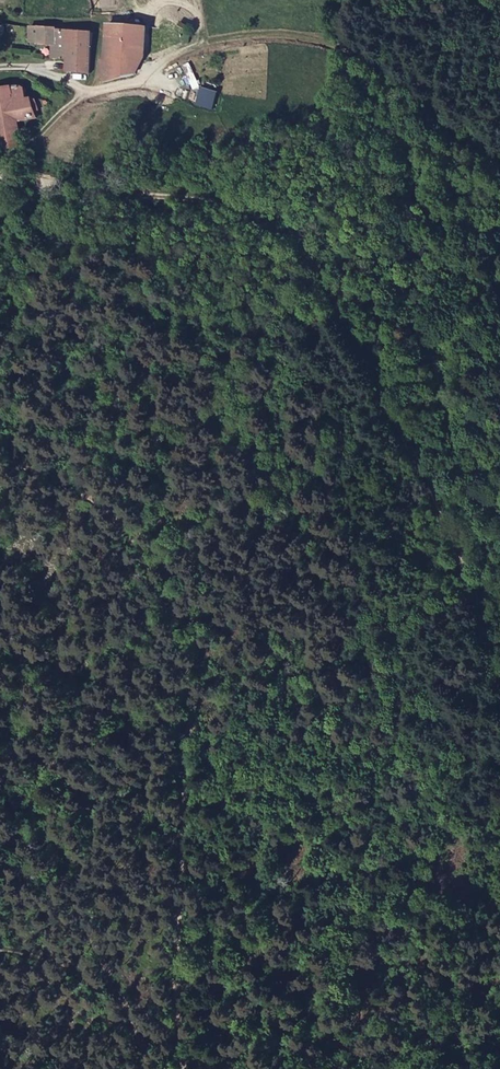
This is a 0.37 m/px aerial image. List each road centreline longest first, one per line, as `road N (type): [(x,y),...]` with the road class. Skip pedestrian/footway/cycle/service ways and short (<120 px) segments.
road 1 (track): [(0,175),(70,199),(170,180),(250,224),(338,333),(420,501),(445,505),(475,570),(499,713)]
road 2 (track): [(194,1068),(180,922),(202,735),(175,576),(107,484),(0,436)]
road 3 (track): [(84,91),(138,80),(201,42),(285,35),(327,45)]
road 4 (track): [(0,67),(32,69),(84,91),(2,174)]
road 5 (track): [(84,91),(96,71),(100,31),(0,15)]

